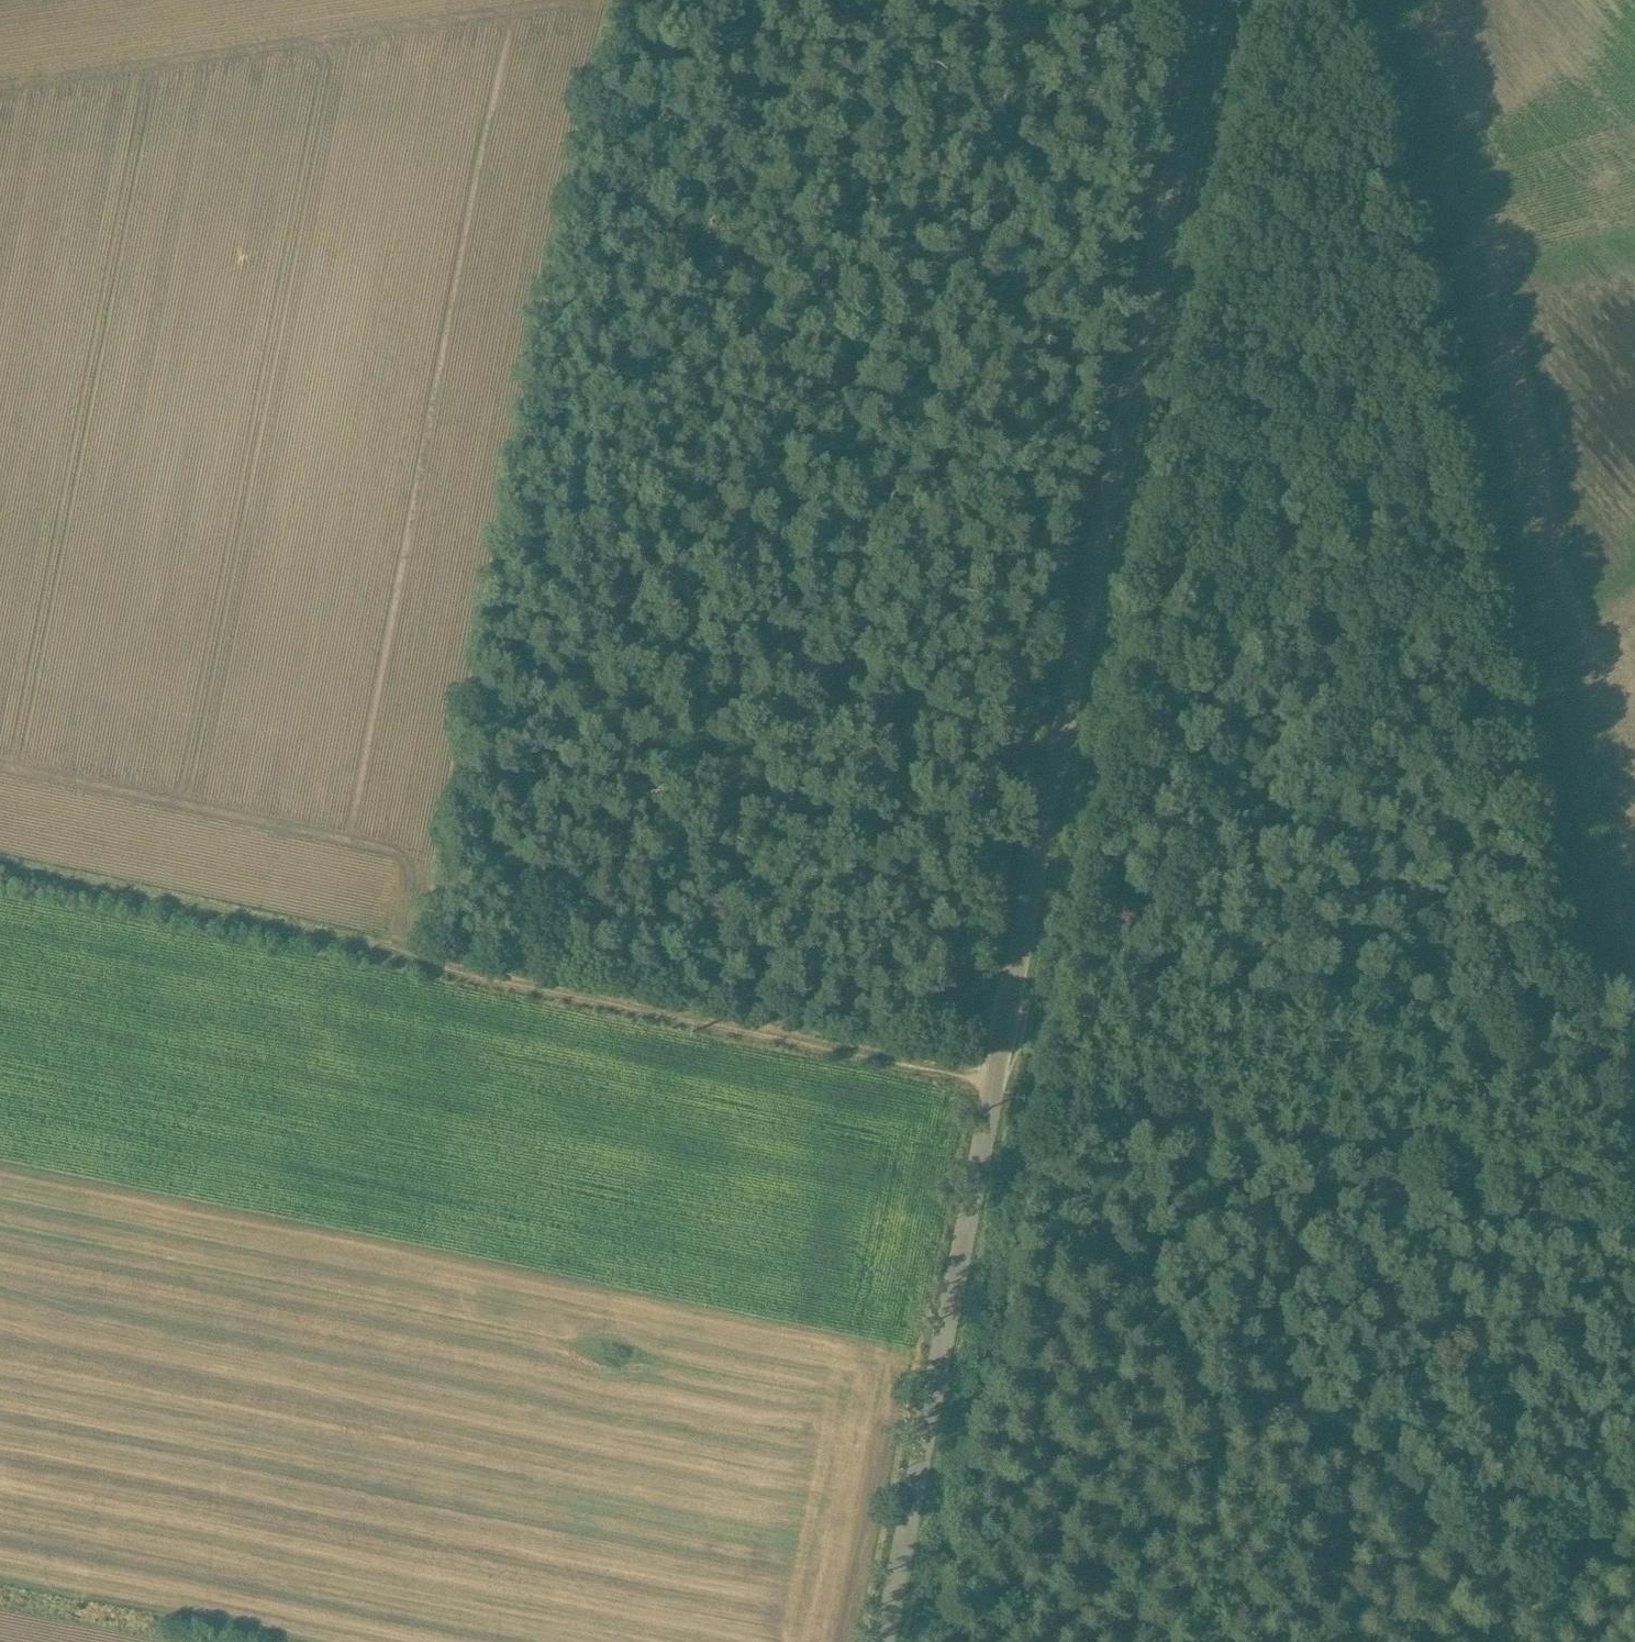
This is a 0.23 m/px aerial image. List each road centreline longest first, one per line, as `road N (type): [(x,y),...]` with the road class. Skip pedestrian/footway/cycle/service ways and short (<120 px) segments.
road 1 (unclassified): [(887,1641),(1209,0)]

